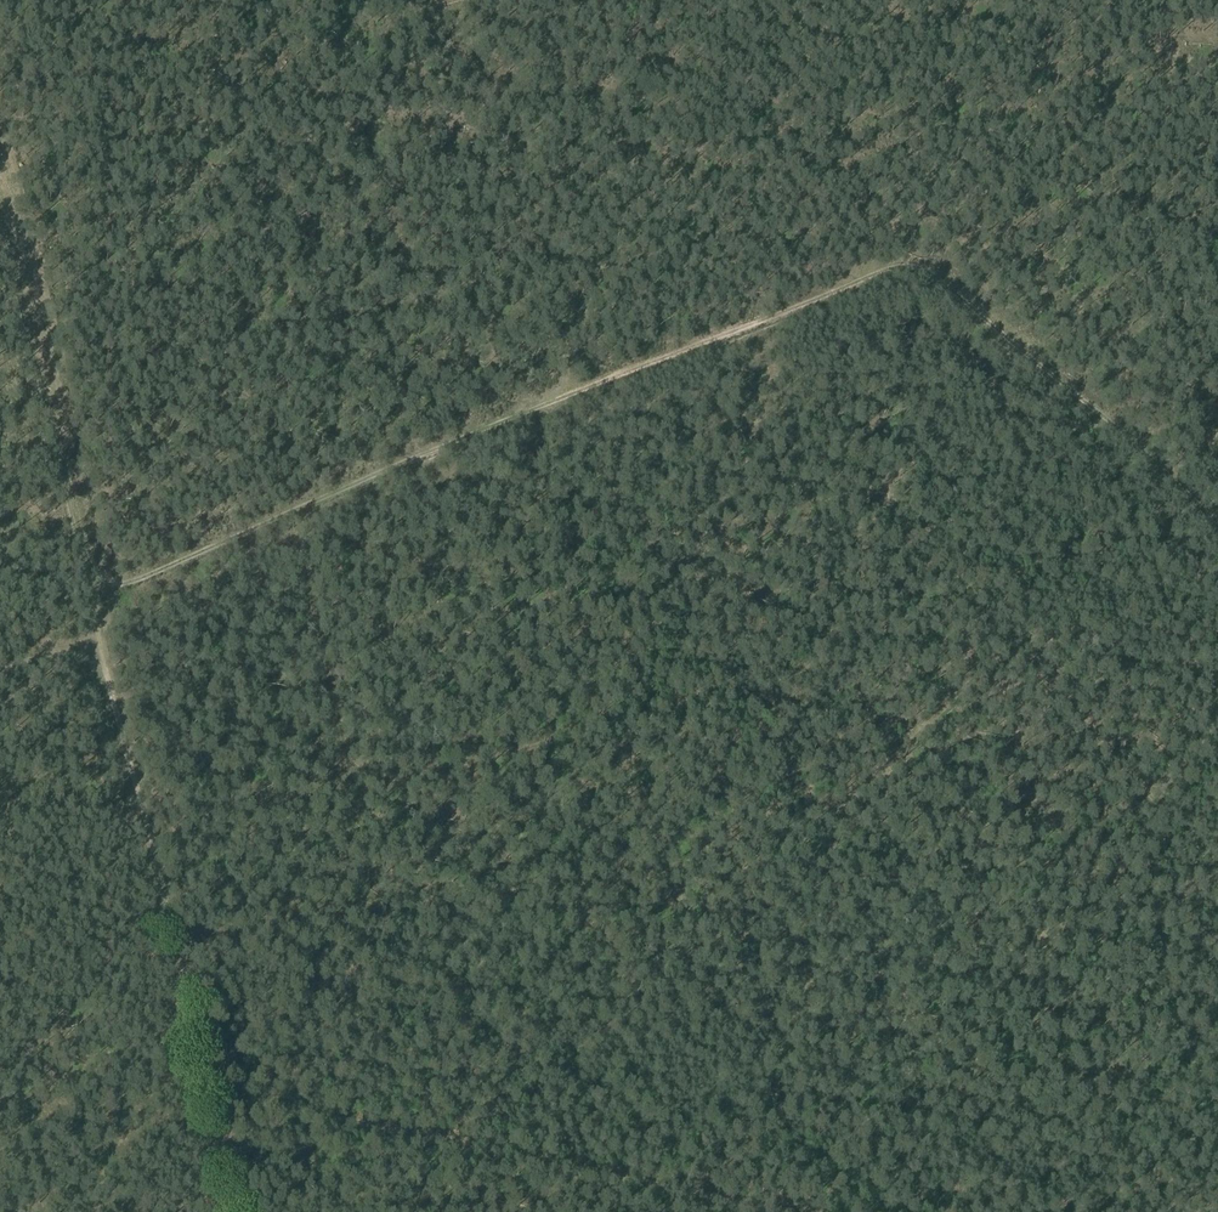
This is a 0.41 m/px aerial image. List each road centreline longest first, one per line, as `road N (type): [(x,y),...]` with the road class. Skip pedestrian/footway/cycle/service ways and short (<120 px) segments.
road 1 (track): [(1217,528),(941,284),(907,268),(523,413),(132,582),(97,583),(81,562),(0,230)]
road 2 (track): [(214,1097),(103,630)]

